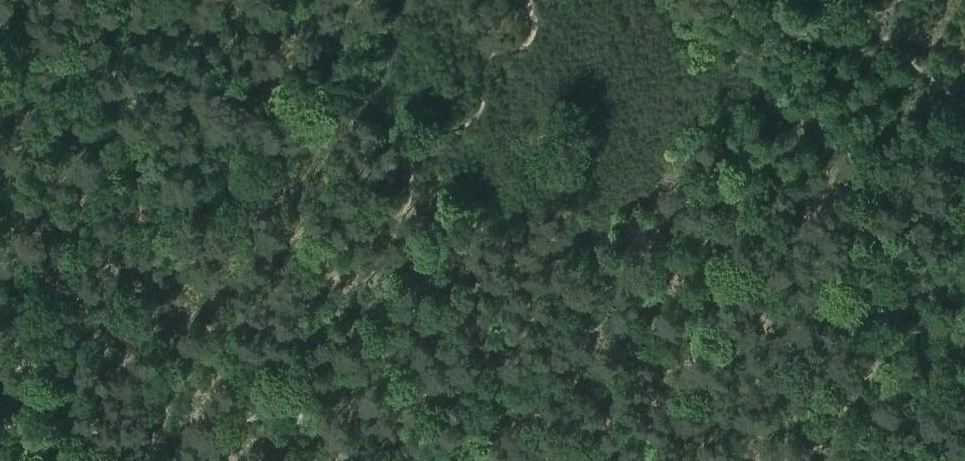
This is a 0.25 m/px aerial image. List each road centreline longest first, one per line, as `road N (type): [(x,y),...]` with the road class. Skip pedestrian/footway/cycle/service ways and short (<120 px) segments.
road 1 (track): [(907,460),(769,334),(505,339),(296,395),(232,460)]
road 2 (track): [(145,0),(74,219),(0,397)]
road 3 (track): [(964,109),(837,0)]

